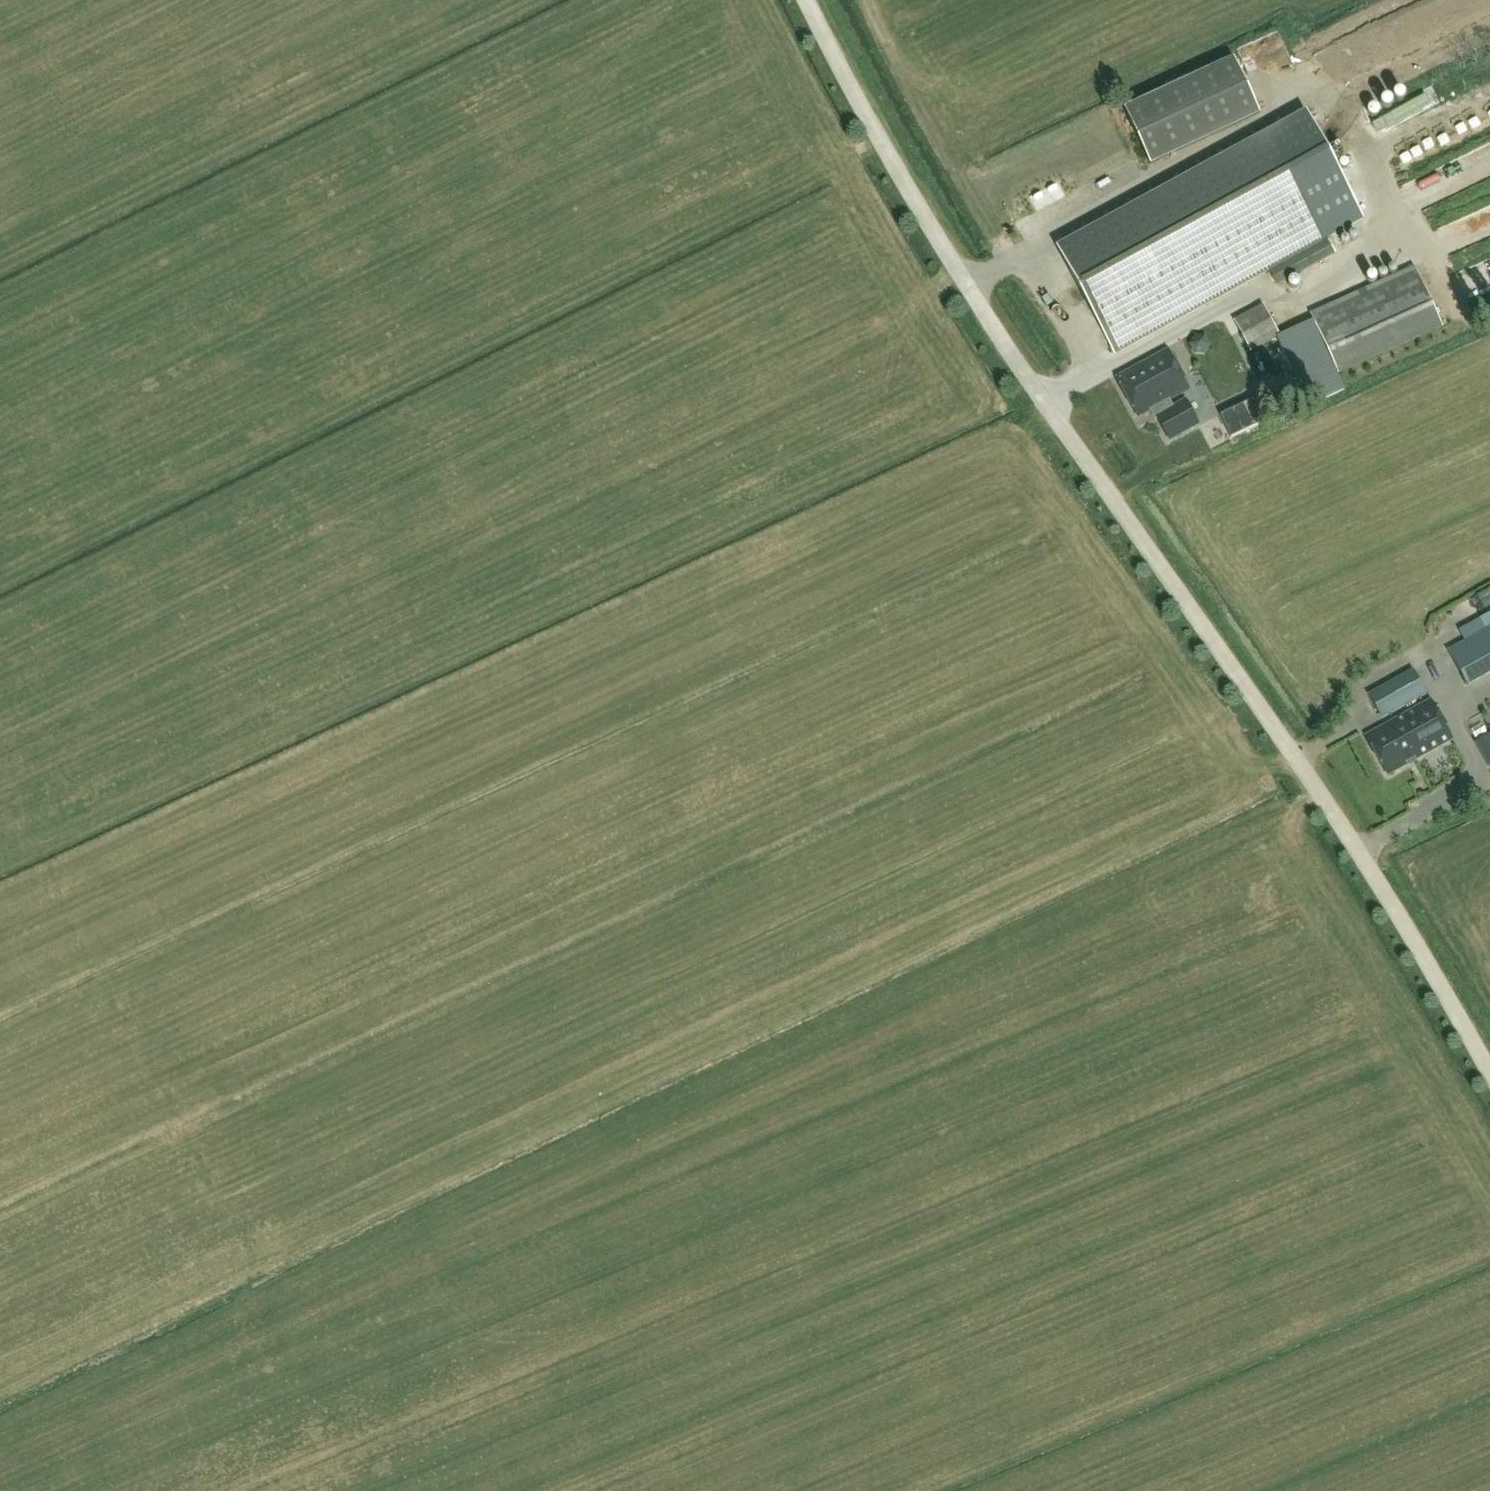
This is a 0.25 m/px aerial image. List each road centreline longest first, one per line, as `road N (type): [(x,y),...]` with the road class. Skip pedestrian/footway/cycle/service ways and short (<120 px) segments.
road 1 (unclassified): [(1489,1072),(1359,854),(986,318),(808,0)]

